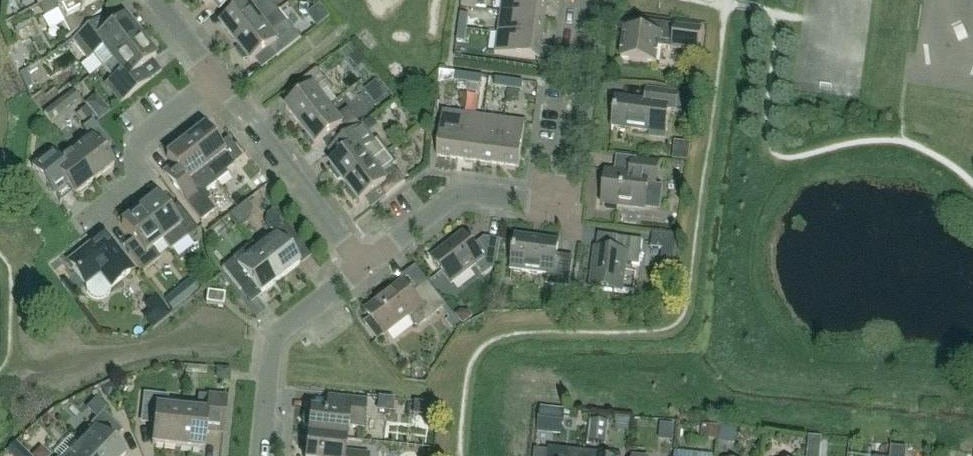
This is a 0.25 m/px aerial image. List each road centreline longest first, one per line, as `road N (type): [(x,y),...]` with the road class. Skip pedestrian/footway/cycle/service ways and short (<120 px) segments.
road 1 (residential): [(361,263),(460,191),(554,201),(583,0)]
road 2 (residential): [(259,455),(267,340),(361,263)]
road 3 (residential): [(216,78),(361,263)]
road 4 (residential): [(78,225),(134,183),(132,143),(216,78)]

